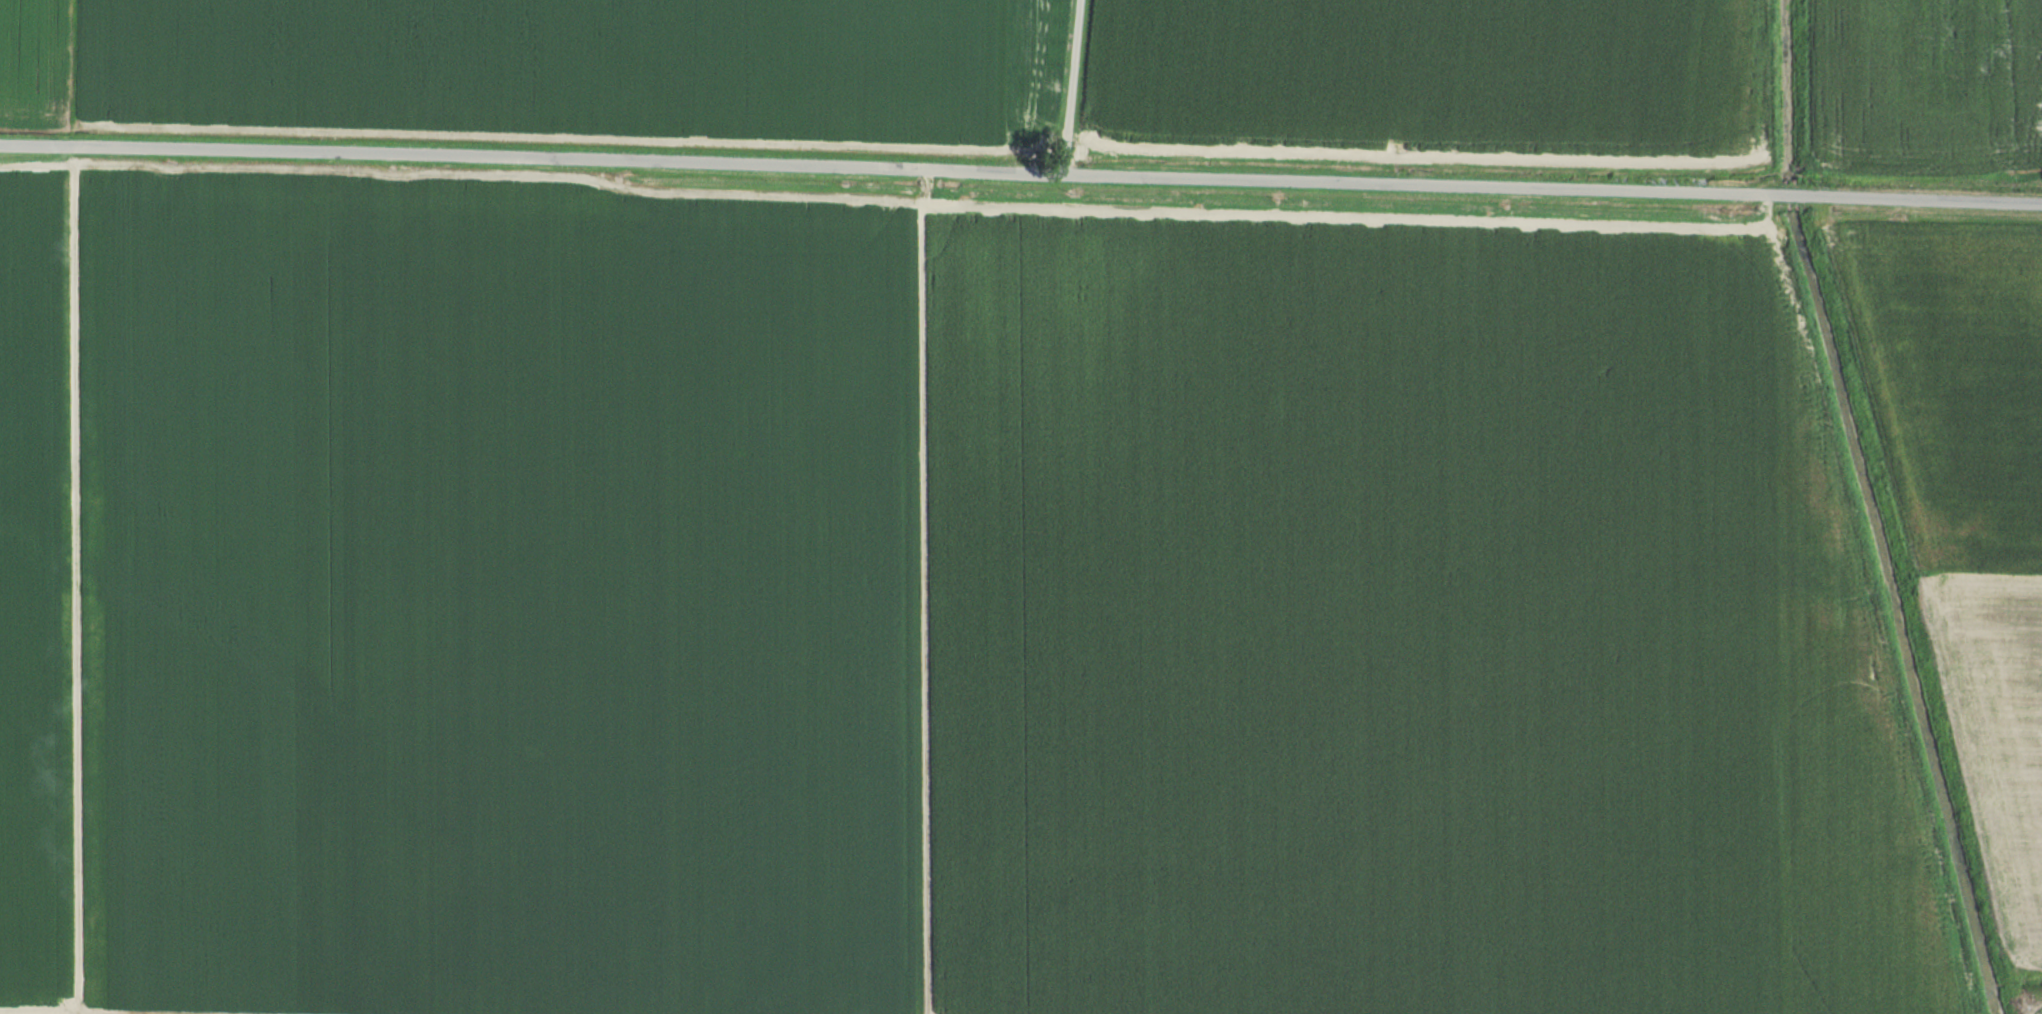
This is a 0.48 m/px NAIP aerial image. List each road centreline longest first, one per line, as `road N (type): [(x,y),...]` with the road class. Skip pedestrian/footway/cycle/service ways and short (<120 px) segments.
road 1 (residential): [(0,147),(2041,205)]
road 2 (residential): [(1065,177),(1086,0)]

